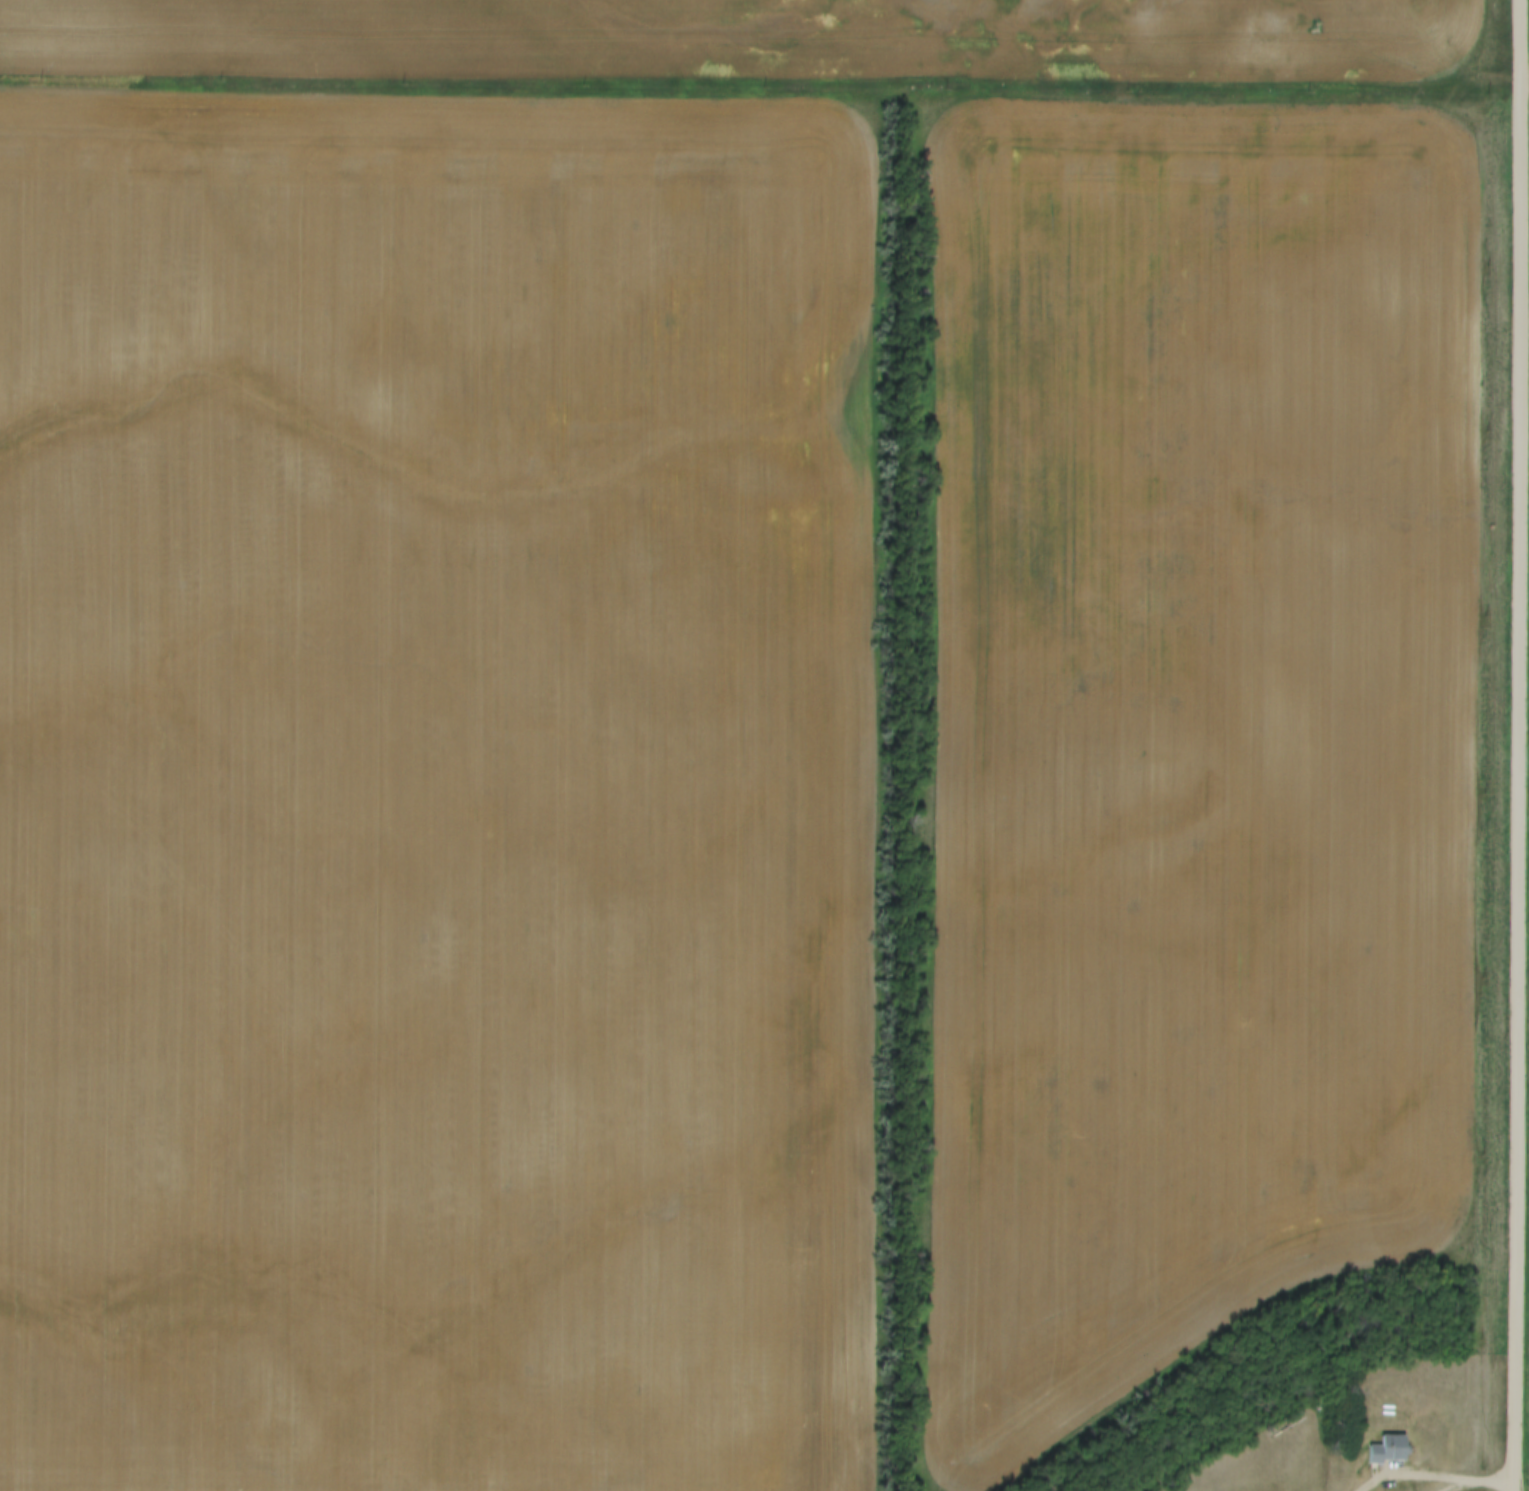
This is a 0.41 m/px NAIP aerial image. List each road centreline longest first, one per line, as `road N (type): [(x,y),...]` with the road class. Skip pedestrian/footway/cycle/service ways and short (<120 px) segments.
road 1 (residential): [(1514,1490),(1521,0)]

